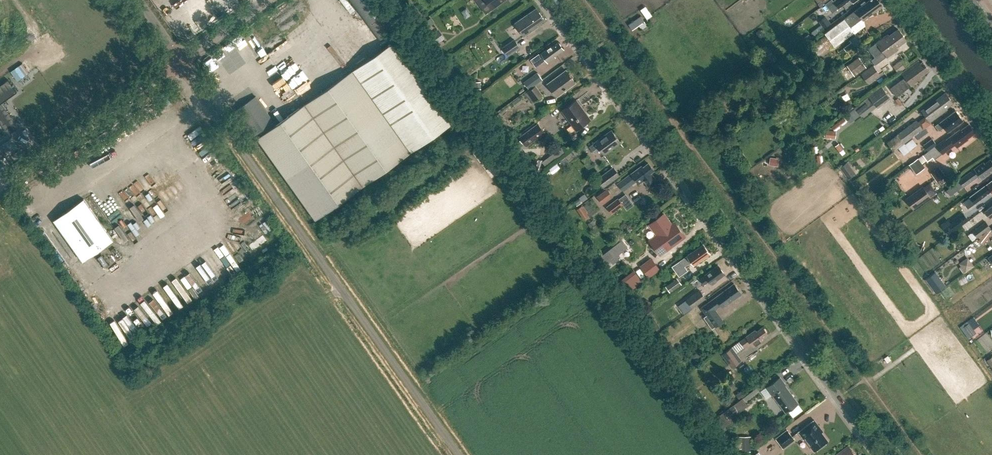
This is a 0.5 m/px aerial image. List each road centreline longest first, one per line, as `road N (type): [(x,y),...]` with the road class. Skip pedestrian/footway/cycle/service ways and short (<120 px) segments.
road 1 (residential): [(878,454),(545,0)]
road 2 (unclassified): [(459,454),(180,63)]
road 3 (unclassified): [(6,183),(180,63)]
road 4 (unclassified): [(991,137),(890,0)]

